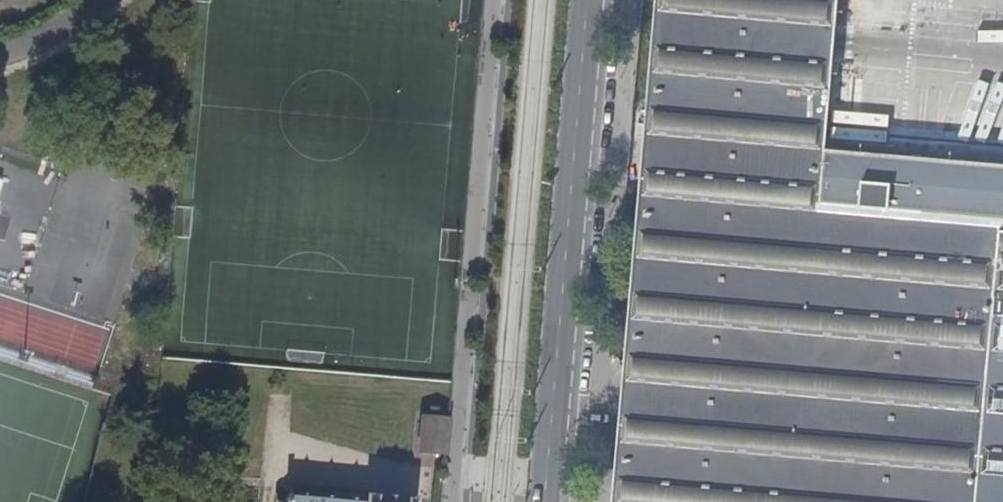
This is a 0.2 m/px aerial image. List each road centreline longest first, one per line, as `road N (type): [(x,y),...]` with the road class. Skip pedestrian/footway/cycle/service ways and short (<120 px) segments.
road 1 (tertiary): [(586,0),(544,501)]

